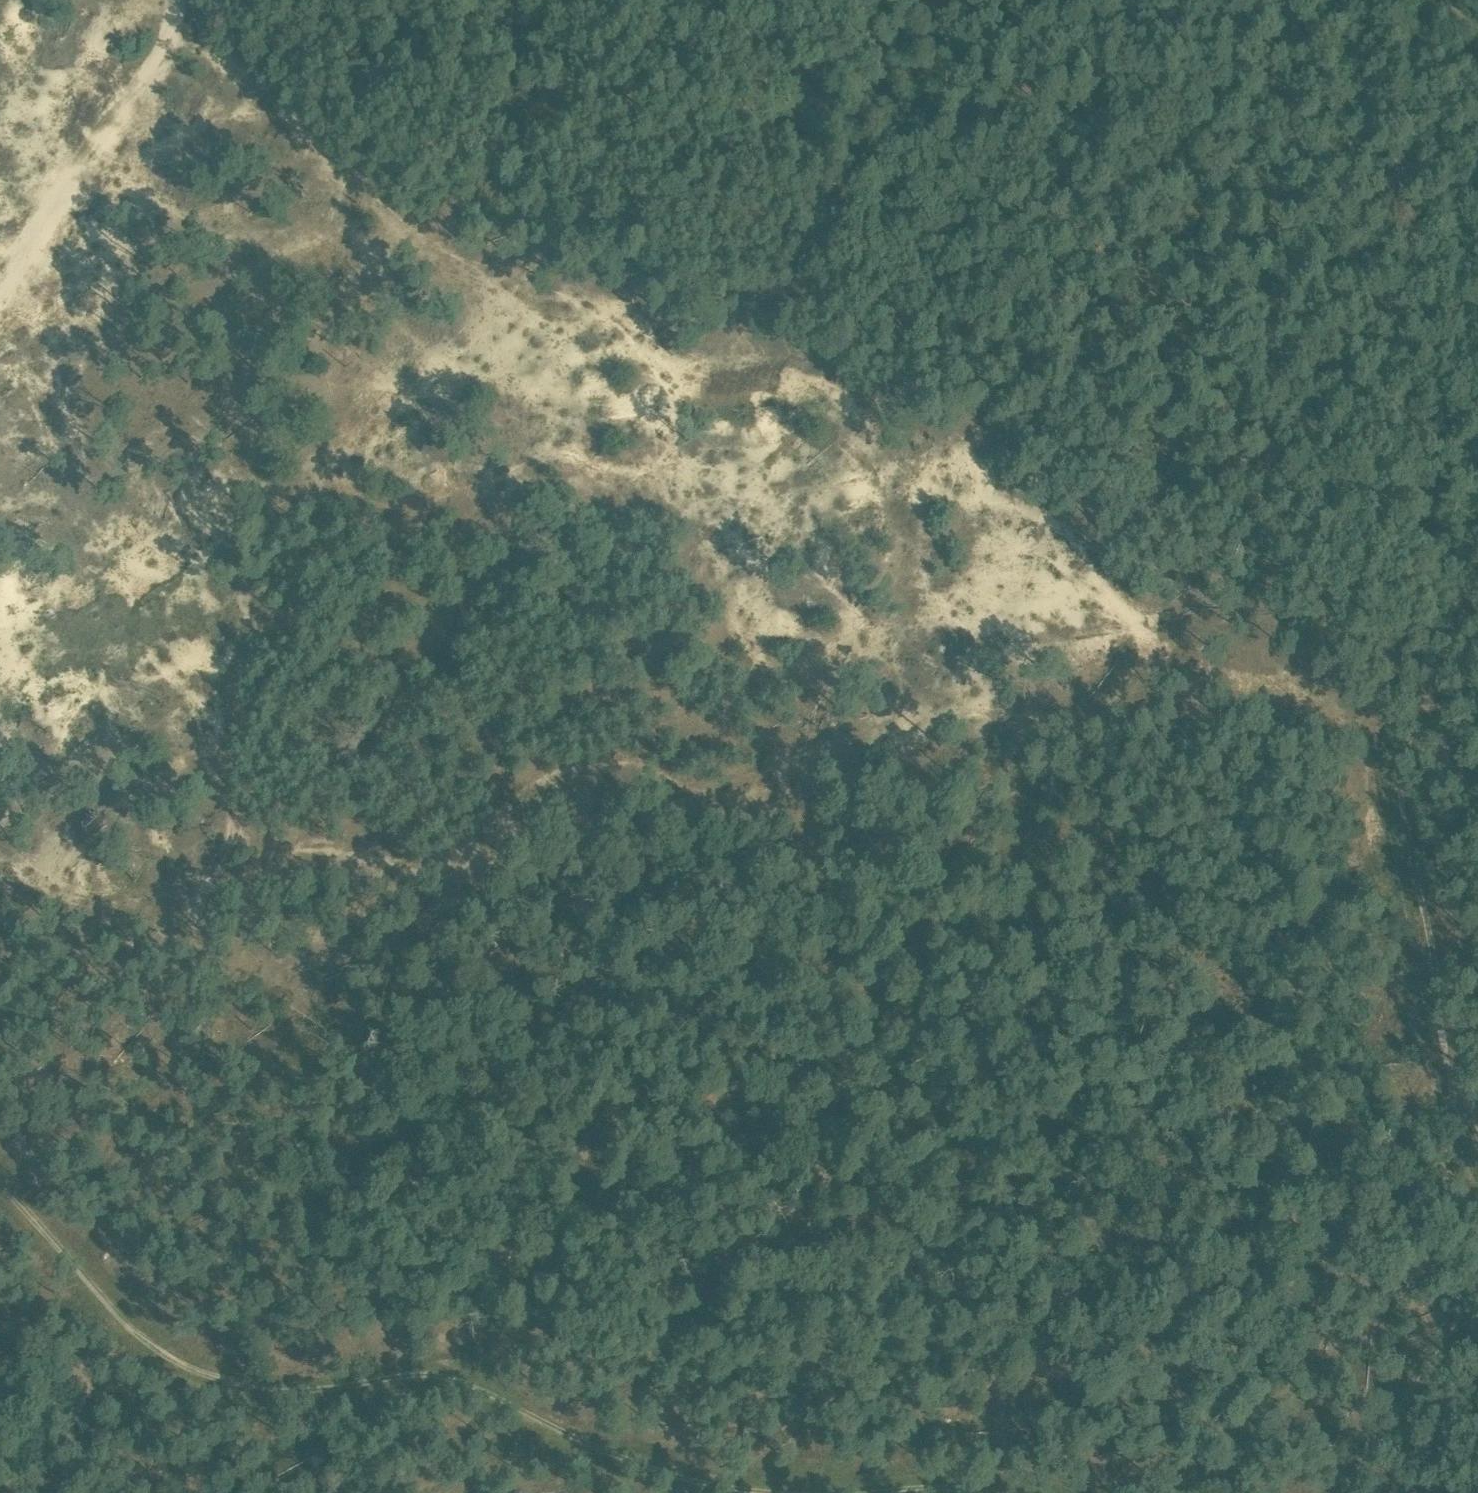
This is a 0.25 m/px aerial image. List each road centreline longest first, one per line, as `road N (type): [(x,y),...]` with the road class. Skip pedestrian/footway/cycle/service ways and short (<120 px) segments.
road 1 (track): [(0,1181),(152,1348),(196,1369),(301,1389),(403,1374),(450,1379),(641,1464),(769,1492)]

